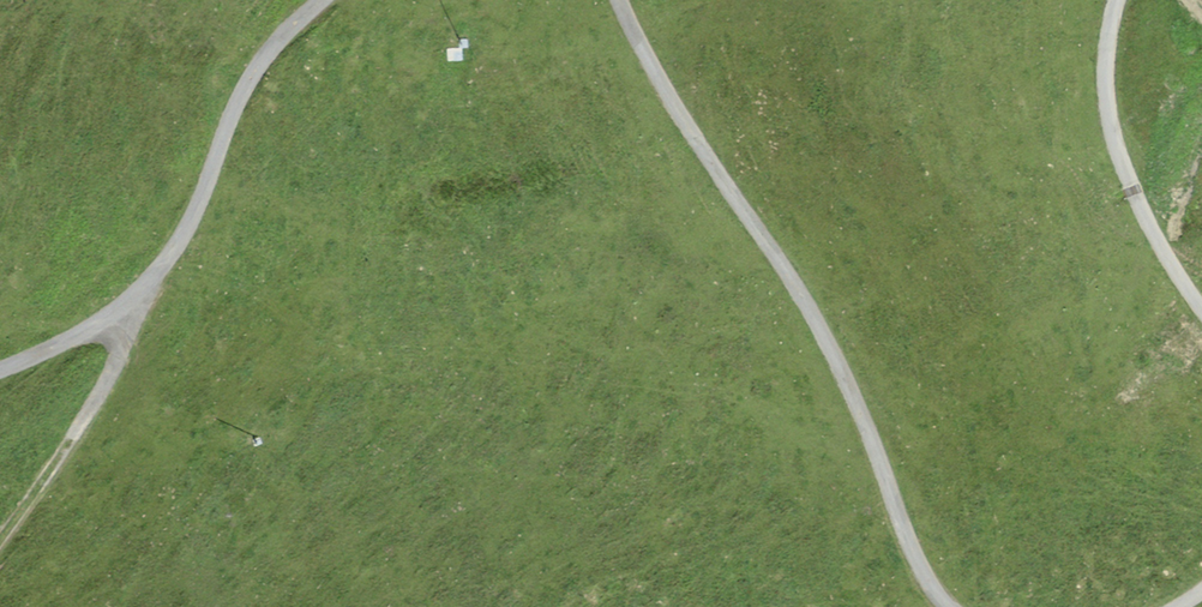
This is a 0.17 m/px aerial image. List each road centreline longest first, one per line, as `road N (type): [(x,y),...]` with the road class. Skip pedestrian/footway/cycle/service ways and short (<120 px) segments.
road 1 (unclassified): [(950,606),(916,556),(815,319),(669,97),(619,0)]
road 2 (unclassified): [(322,0),(254,72),(189,222),(151,278),(81,333),(0,369)]
road 3 (unclassified): [(1117,0),(1105,63),(1120,154),(1158,240),(1201,310)]
road 4 (track): [(123,304),(125,351),(73,448),(0,551)]

